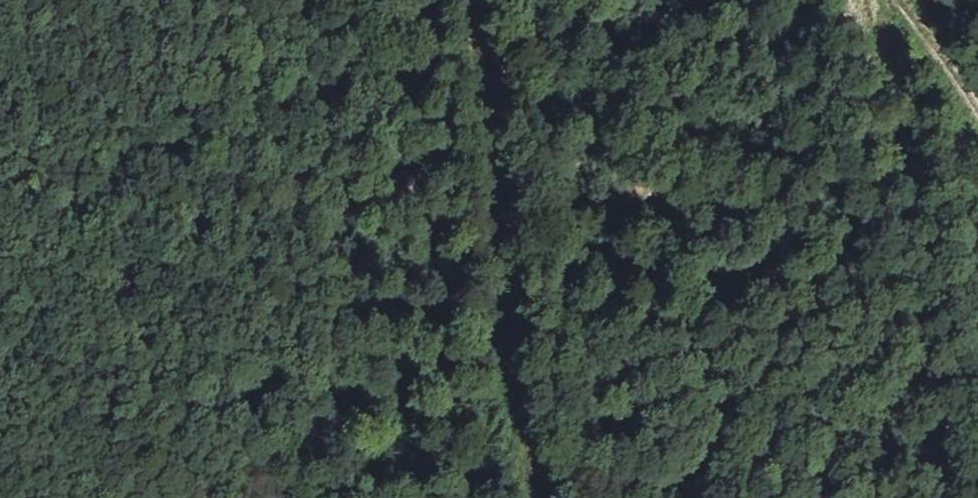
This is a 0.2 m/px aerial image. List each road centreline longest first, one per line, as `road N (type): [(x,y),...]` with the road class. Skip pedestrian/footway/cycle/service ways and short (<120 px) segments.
road 1 (track): [(887,0),(931,379),(931,497)]
road 2 (track): [(481,0),(528,497)]
road 3 (track): [(913,0),(977,117)]

